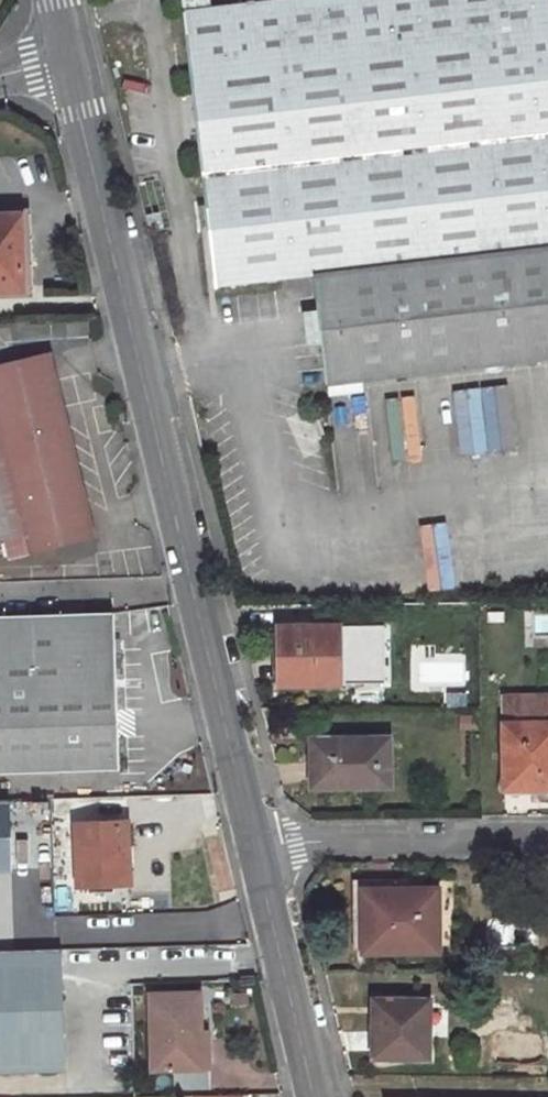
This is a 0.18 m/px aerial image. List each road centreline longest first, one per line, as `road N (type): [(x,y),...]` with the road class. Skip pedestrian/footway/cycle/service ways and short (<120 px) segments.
road 1 (unclassified): [(253,843),(70,58)]
road 2 (residential): [(253,843),(547,839)]
road 3 (unclassified): [(316,1096),(253,843)]

